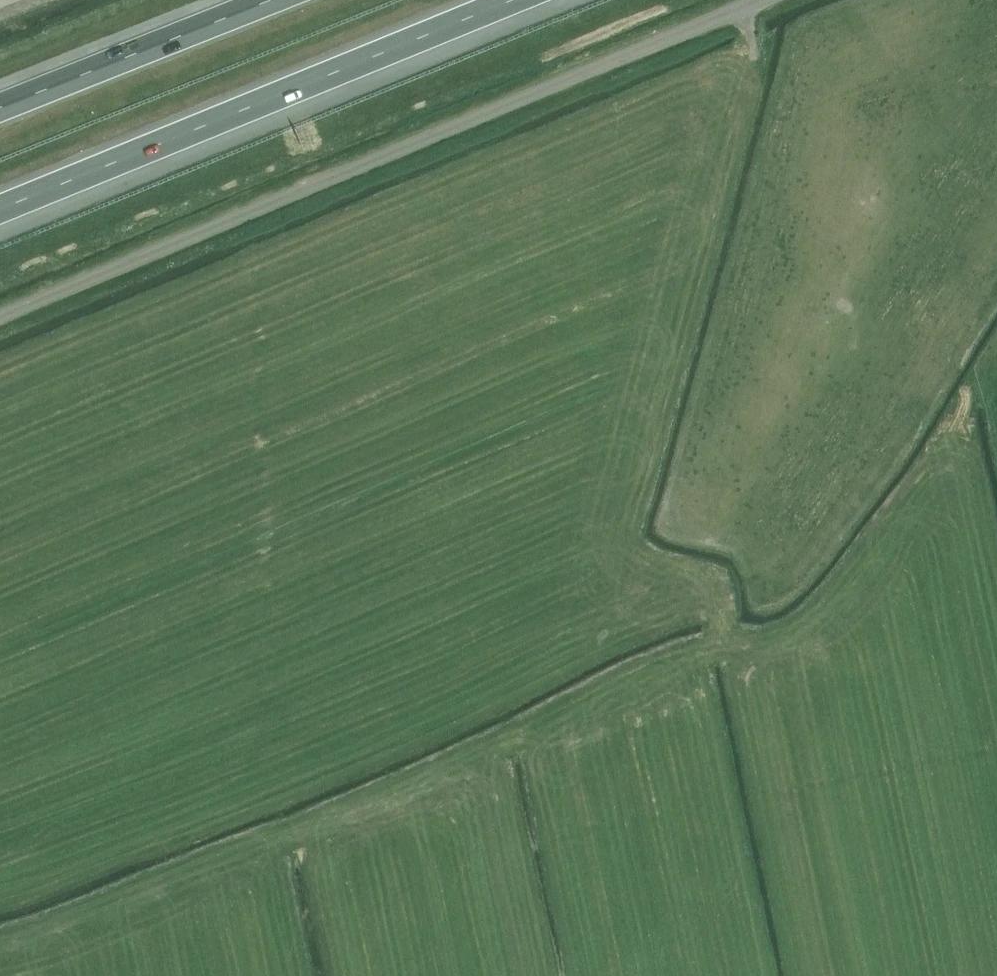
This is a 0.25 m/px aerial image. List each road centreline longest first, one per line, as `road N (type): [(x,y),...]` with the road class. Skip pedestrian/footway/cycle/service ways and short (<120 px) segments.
road 1 (unclassified): [(0,315),(747,0)]
road 2 (motorway): [(0,209),(511,0)]
road 3 (motorway): [(270,0),(0,108)]

